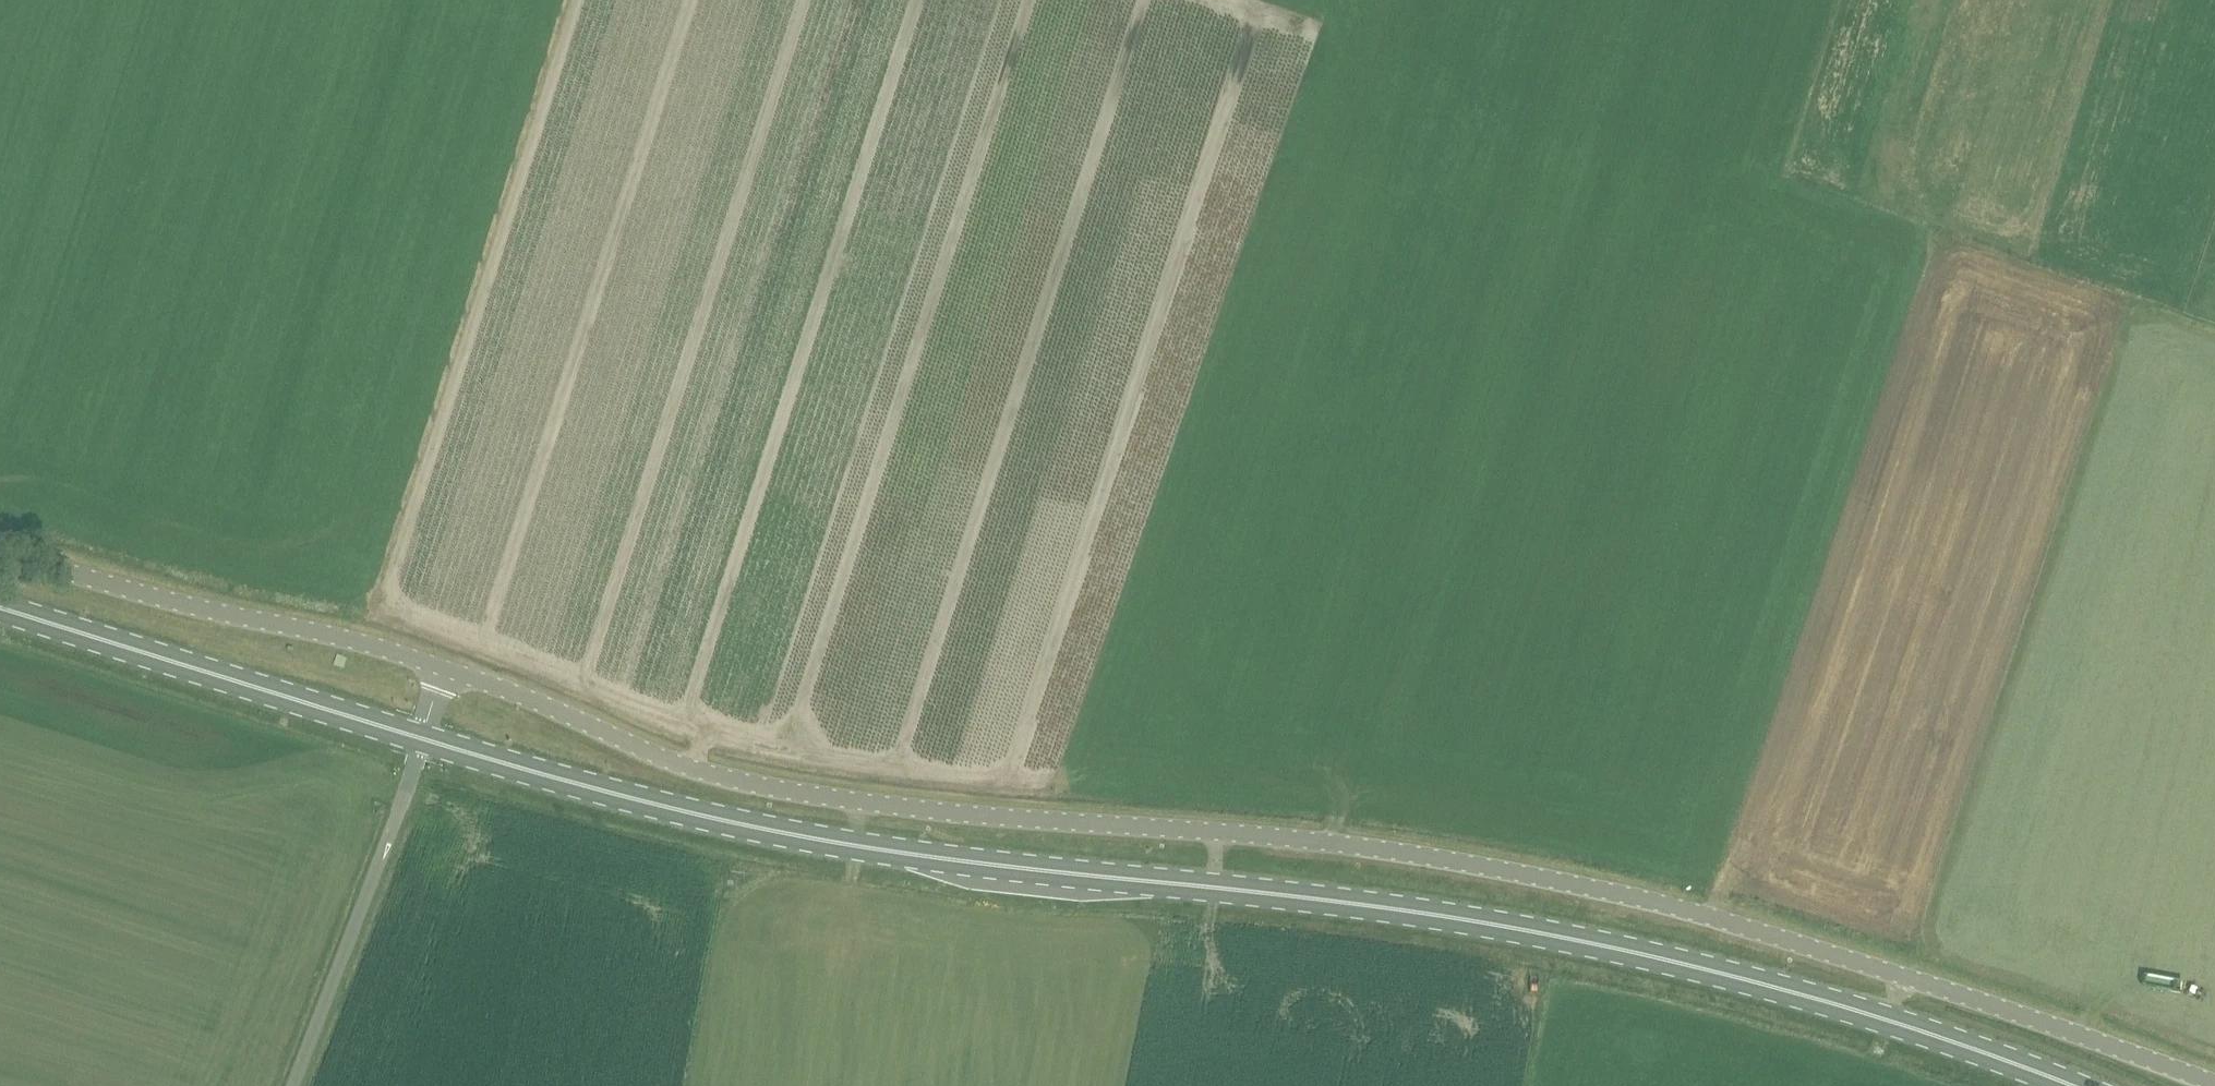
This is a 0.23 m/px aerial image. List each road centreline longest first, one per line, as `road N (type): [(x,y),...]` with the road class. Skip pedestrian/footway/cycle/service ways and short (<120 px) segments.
road 1 (unclassified): [(2214,1085),(1910,979),(1494,870),(776,793),(696,773),(447,668)]
road 2 (primary): [(2067,1085),(1776,989),(1538,935),(856,848),(600,792),(424,740)]
road 3 (unclassified): [(447,668),(352,639),(153,599),(0,552)]
road 4 (primary): [(424,740),(0,609)]
road 5 (unclassified): [(292,1085),(424,740)]

